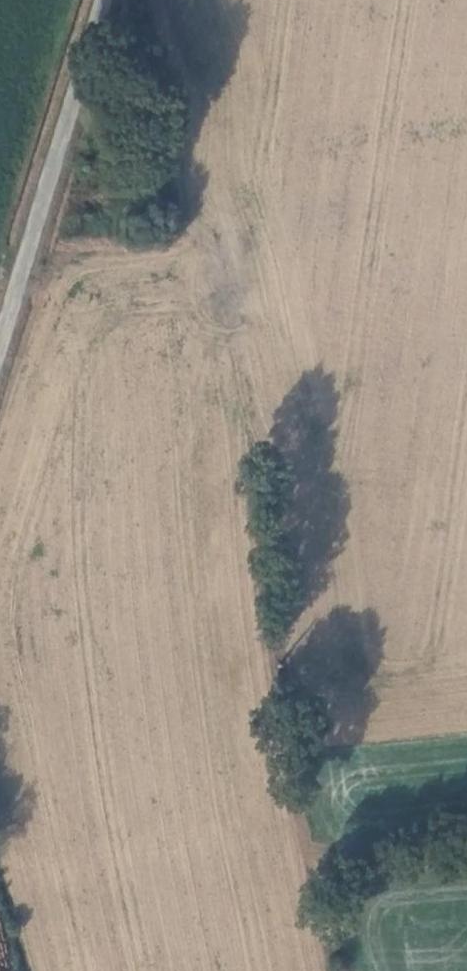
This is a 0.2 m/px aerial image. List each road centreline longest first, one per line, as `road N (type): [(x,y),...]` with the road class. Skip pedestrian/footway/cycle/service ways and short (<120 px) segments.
road 1 (unclassified): [(0,345),(103,0)]

